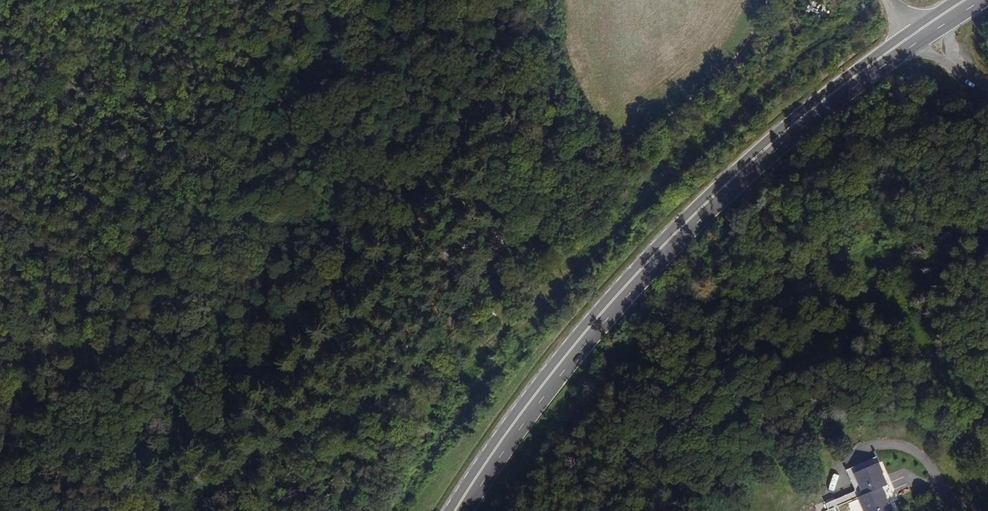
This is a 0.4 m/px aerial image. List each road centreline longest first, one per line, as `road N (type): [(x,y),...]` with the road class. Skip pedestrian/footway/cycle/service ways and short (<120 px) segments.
road 1 (primary): [(461,510),(532,407),(623,296),(719,197),(895,52)]
road 2 (track): [(509,325),(525,321),(781,69),(796,0)]
road 3 (track): [(770,0),(724,72),(498,251),(480,288),(494,315)]
road 4 (track): [(181,510),(266,451),(467,363),(509,325)]
road 5 (track): [(498,251),(491,215),(496,0)]

